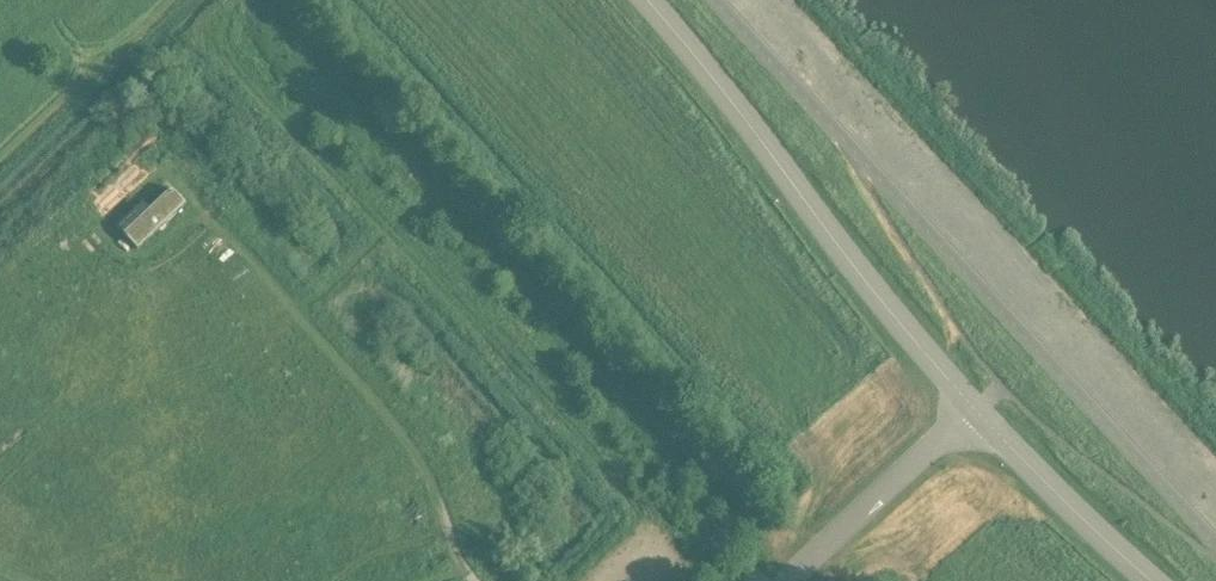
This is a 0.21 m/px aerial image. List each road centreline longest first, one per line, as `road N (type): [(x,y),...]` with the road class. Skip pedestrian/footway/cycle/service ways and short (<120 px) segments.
road 1 (track): [(797,570),(266,0)]
road 2 (tertiary): [(646,0),(973,409)]
road 3 (track): [(437,183),(298,313),(422,455),(469,574)]
road 4 (tertiary): [(973,409),(1152,580)]
road 5 (unclassified): [(973,409),(831,538)]

